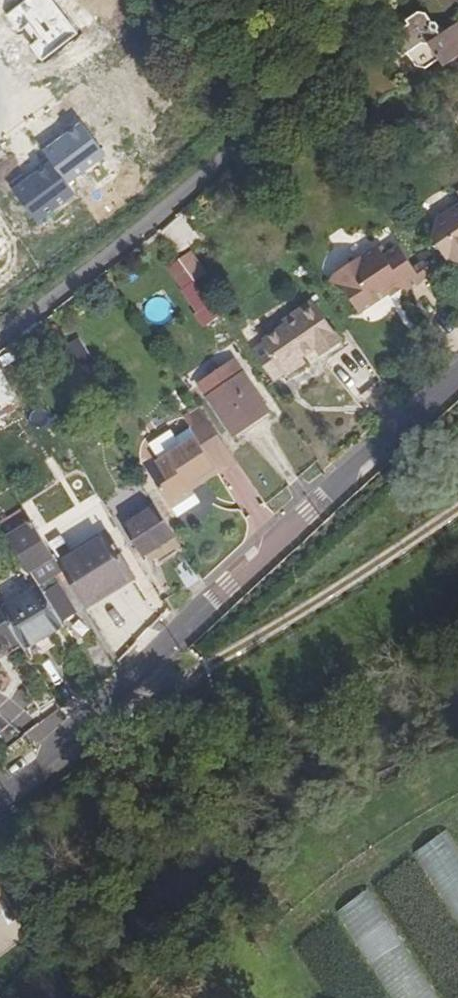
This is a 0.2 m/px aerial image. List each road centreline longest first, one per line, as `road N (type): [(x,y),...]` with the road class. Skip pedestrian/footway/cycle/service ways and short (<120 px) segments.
road 1 (tertiary): [(0,789),(69,738),(457,379)]
road 2 (residential): [(370,0),(230,162),(0,336)]

